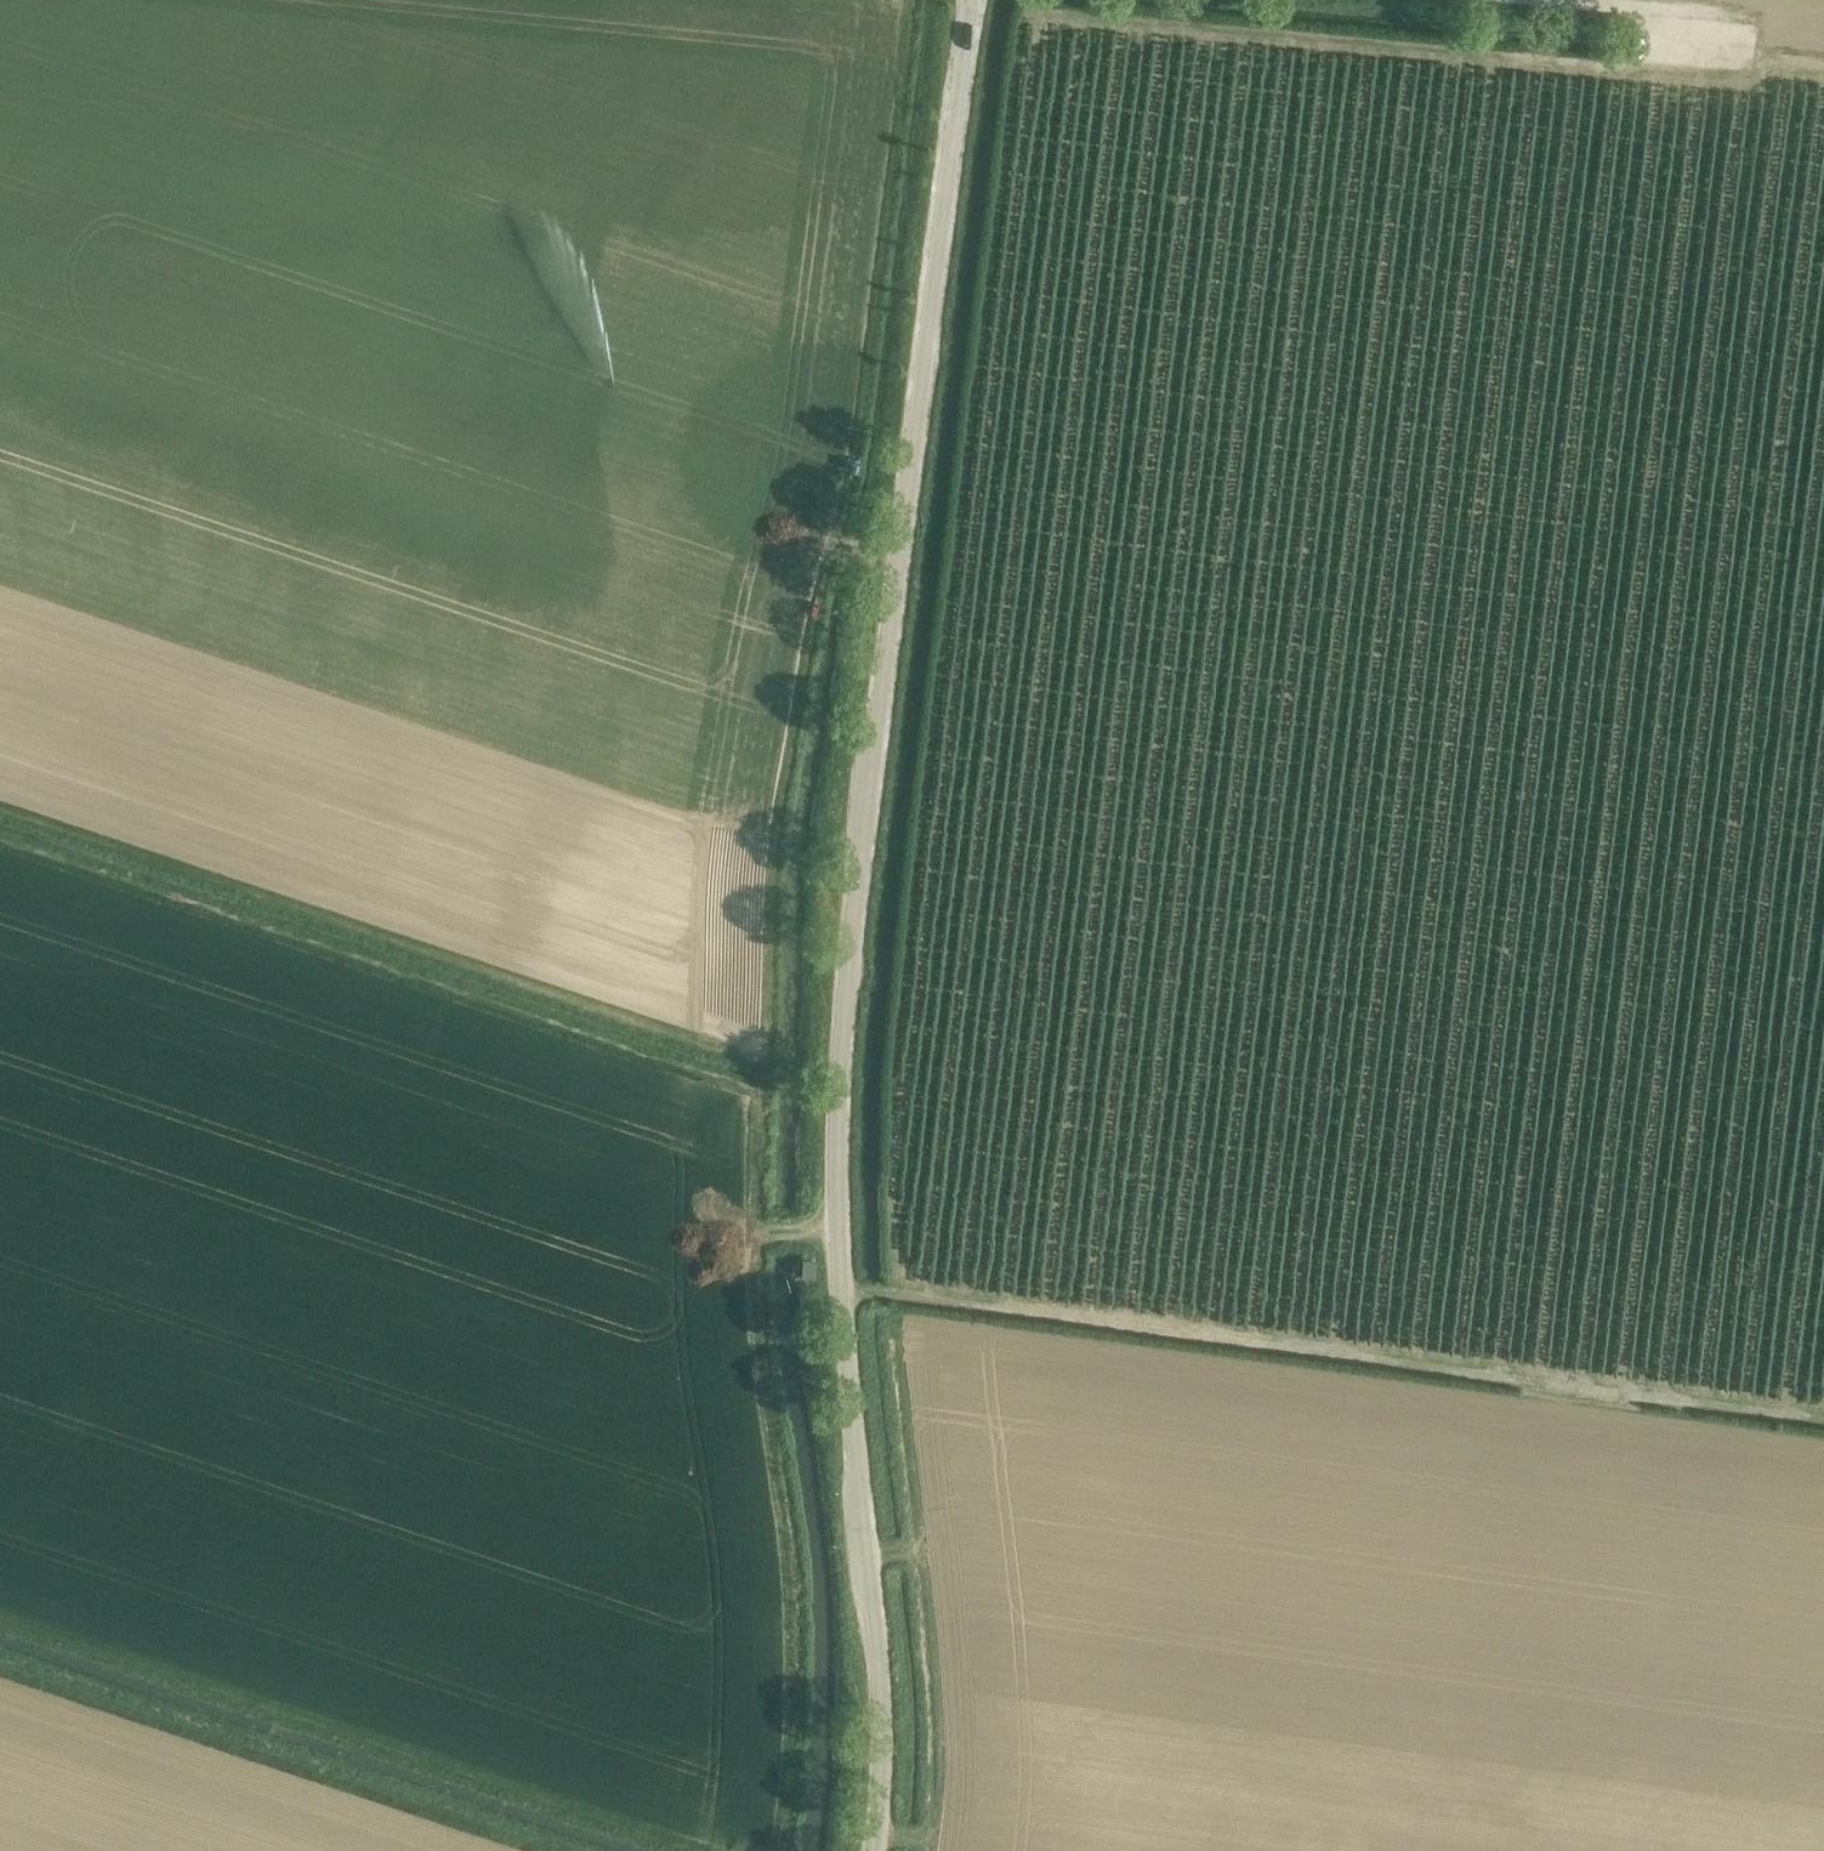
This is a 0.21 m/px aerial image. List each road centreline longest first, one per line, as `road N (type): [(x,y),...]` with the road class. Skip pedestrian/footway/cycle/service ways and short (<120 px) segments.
road 1 (unclassified): [(874,1850),(883,1724),(845,1322),(841,1064),(972,0)]
road 2 (unclassified): [(1717,13),(1577,0)]

